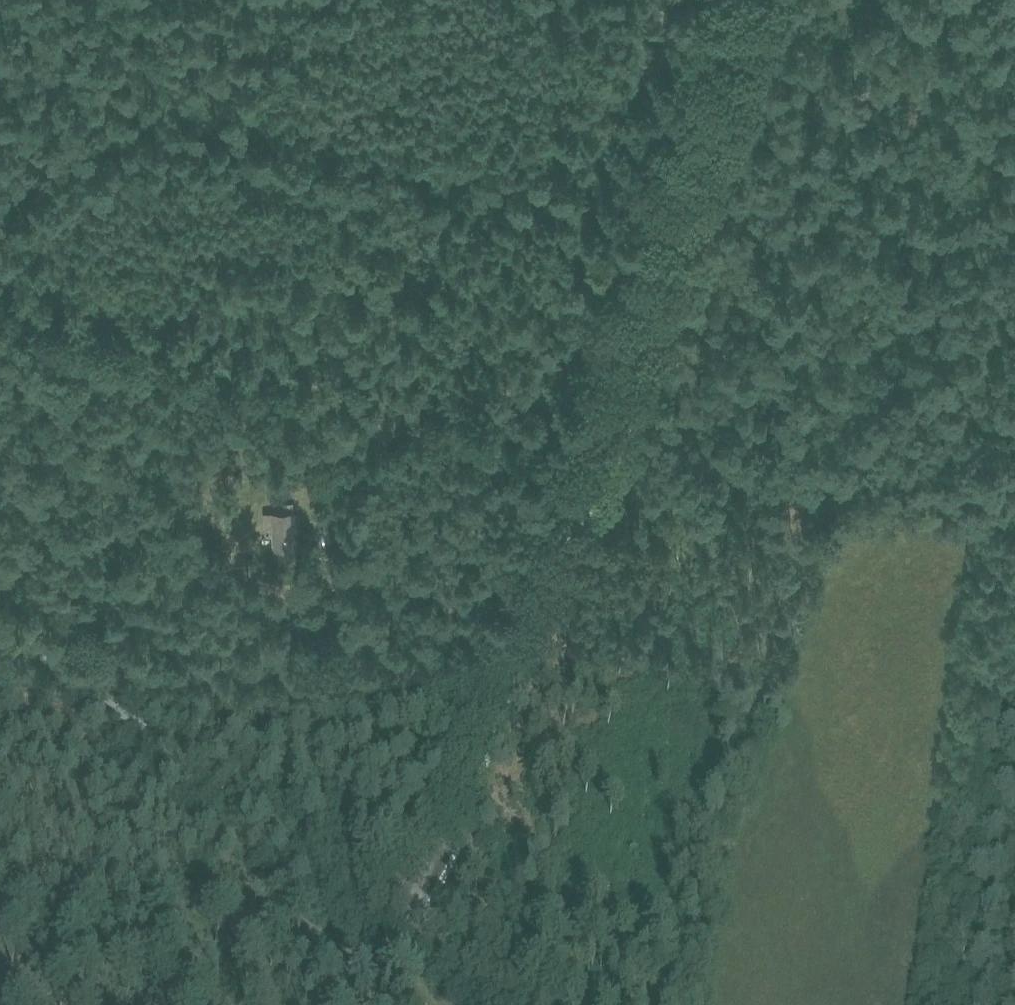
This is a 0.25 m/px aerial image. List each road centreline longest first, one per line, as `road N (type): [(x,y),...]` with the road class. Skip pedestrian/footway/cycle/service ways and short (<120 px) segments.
road 1 (track): [(542,539),(749,0)]
road 2 (track): [(408,915),(542,539)]
road 3 (track): [(532,1004),(408,915)]

